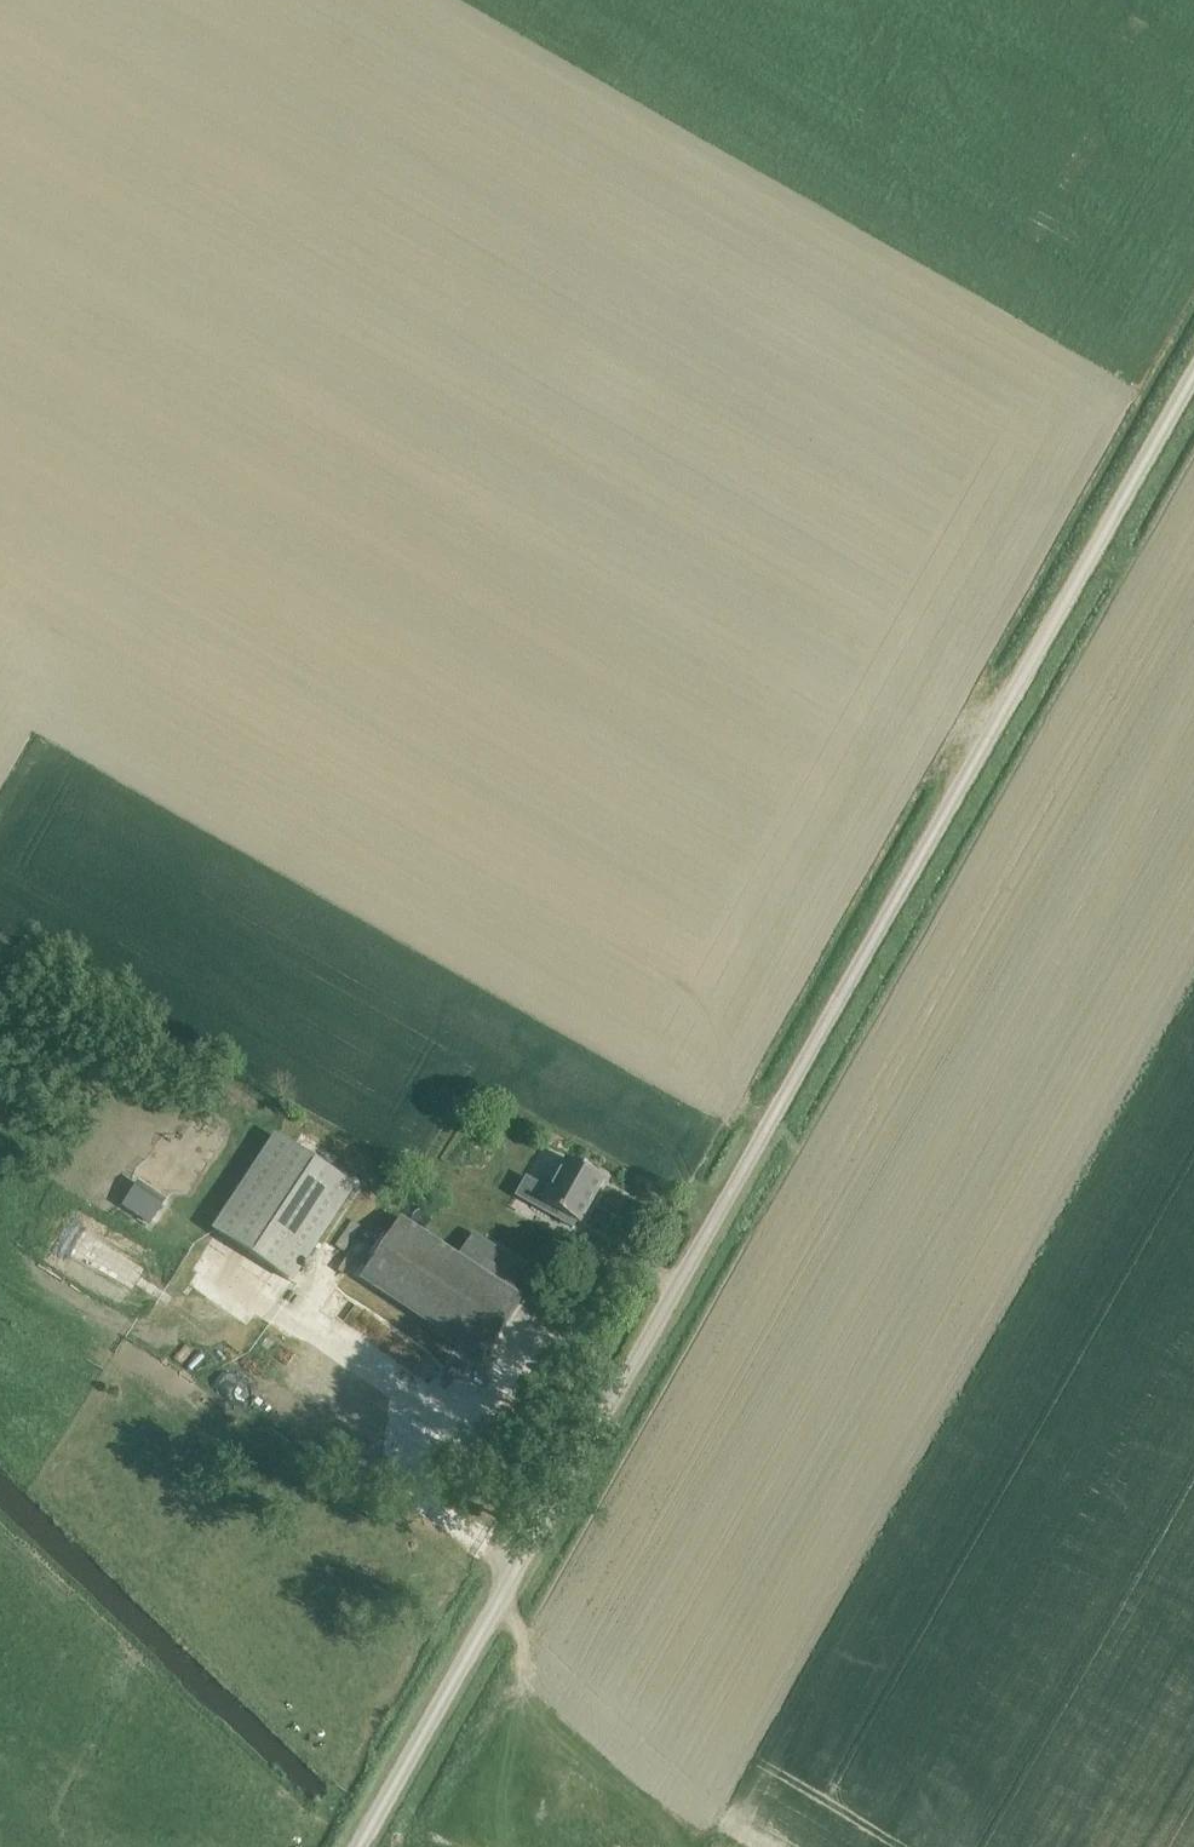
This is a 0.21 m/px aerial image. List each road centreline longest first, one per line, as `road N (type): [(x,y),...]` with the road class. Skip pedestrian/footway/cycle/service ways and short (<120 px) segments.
road 1 (unclassified): [(361,1846),(1193,384)]

